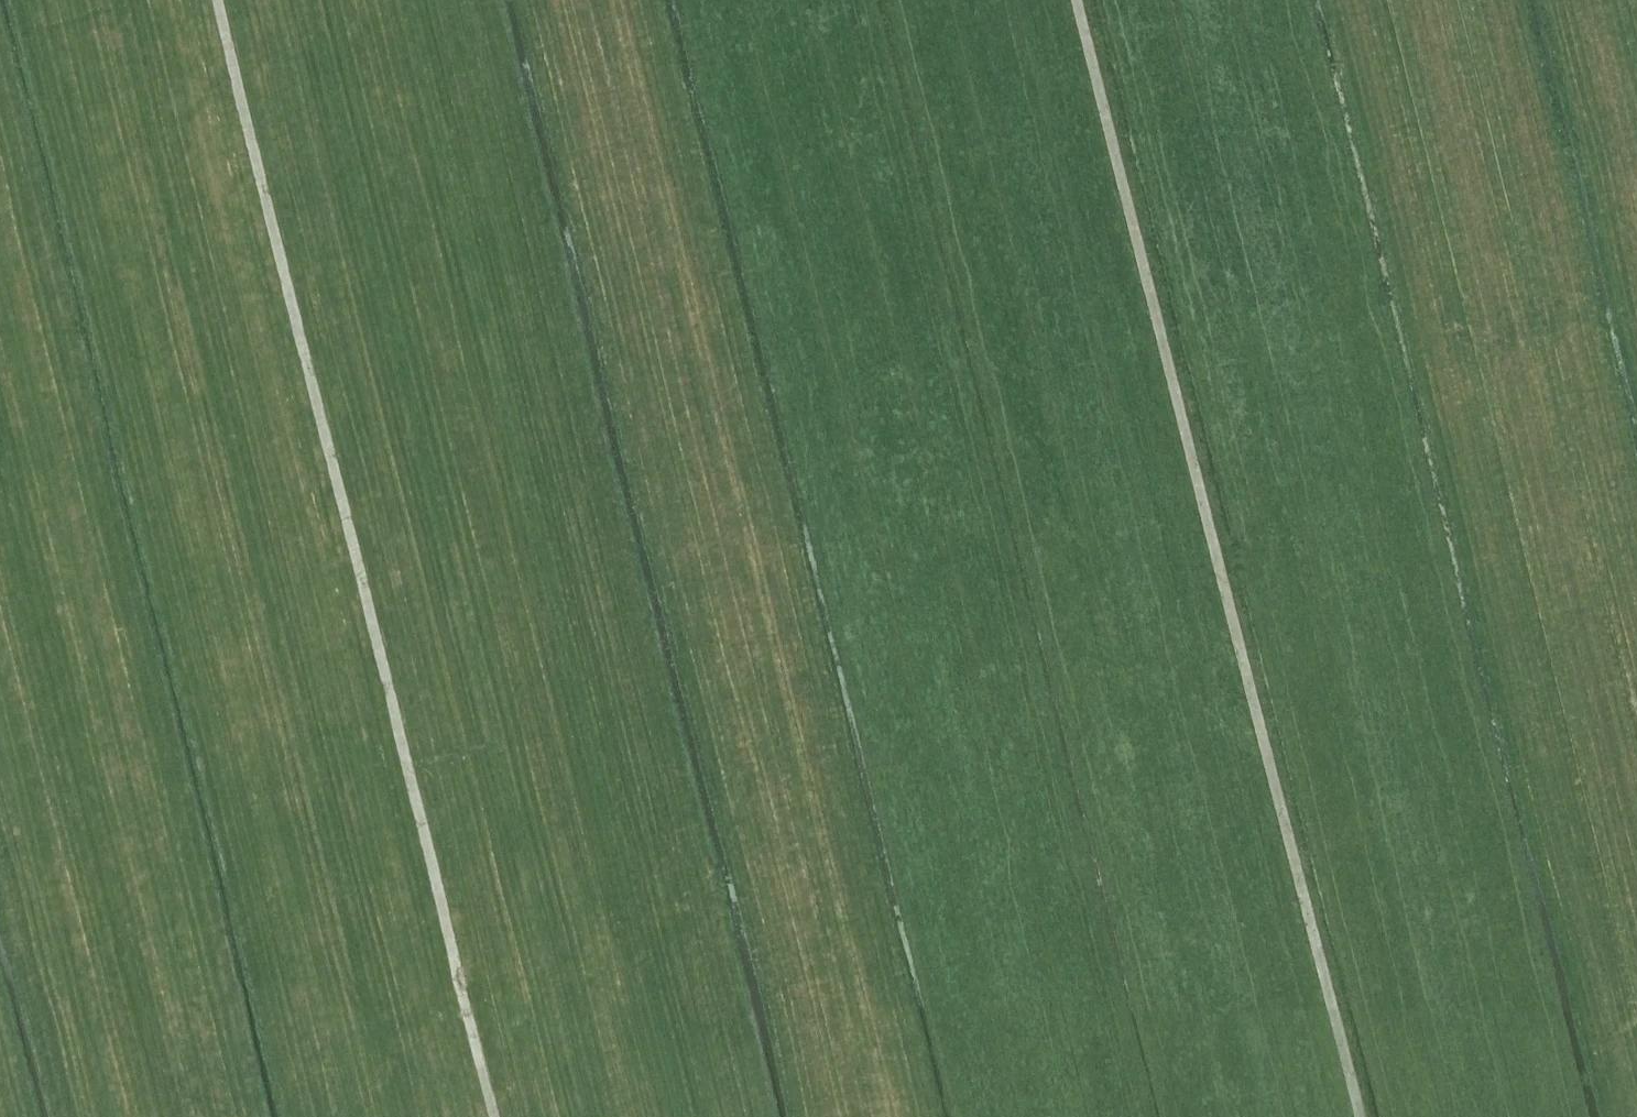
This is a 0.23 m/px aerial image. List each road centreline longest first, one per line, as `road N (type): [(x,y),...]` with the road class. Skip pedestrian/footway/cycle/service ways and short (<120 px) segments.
road 1 (track): [(1356,1116),(1078,0)]
road 2 (track): [(495,1116),(219,0)]

